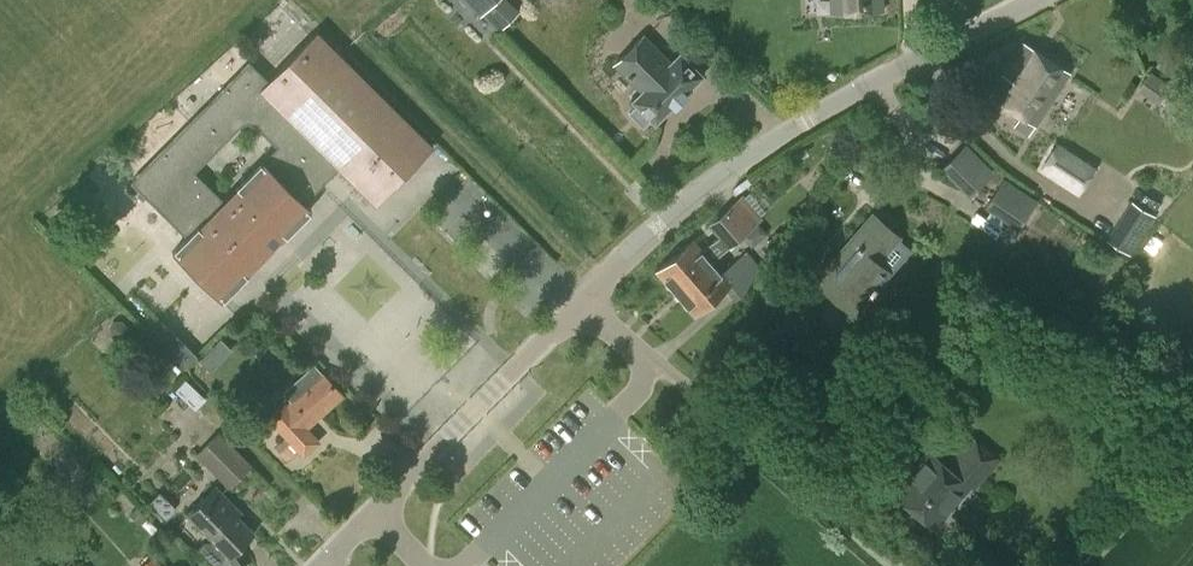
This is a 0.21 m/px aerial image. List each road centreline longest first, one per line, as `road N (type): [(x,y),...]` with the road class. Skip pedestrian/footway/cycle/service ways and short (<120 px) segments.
road 1 (tertiary): [(580,303),(746,158),(1032,0)]
road 2 (tertiary): [(324,565),(580,303)]
road 3 (track): [(353,41),(600,284)]
road 4 (unclassified): [(643,360),(665,369),(894,565)]

